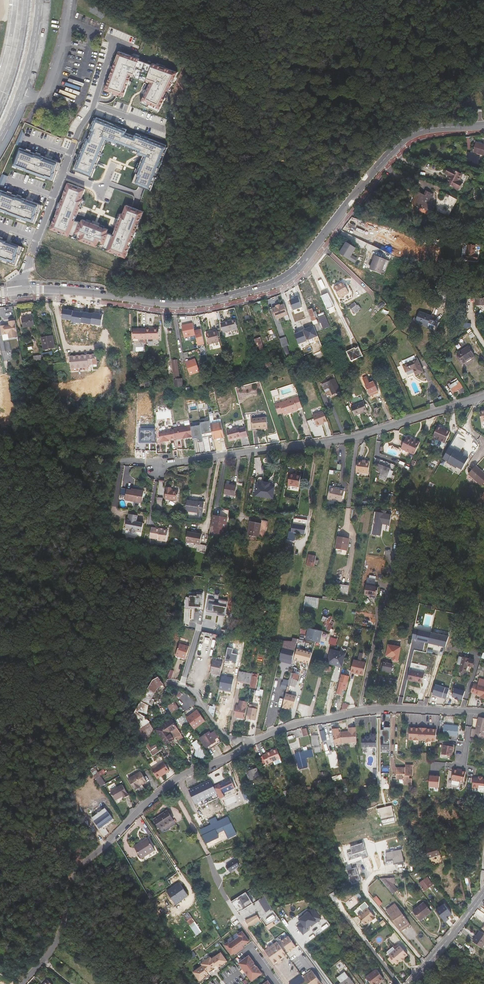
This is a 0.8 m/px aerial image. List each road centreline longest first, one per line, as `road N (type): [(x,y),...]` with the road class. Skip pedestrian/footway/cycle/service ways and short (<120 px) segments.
road 1 (residential): [(18,292),(175,304),(275,283),(404,141),(483,125)]
road 2 (residential): [(483,395),(337,440),(165,464),(121,461)]
road 3 (residential): [(252,743),(175,779),(79,867),(60,938),(23,983)]
road 4 (residential): [(483,714),(364,711),(297,723),(252,743)]
road 5 (residential): [(116,41),(62,174)]
road 6 (residential): [(62,174),(18,292)]

